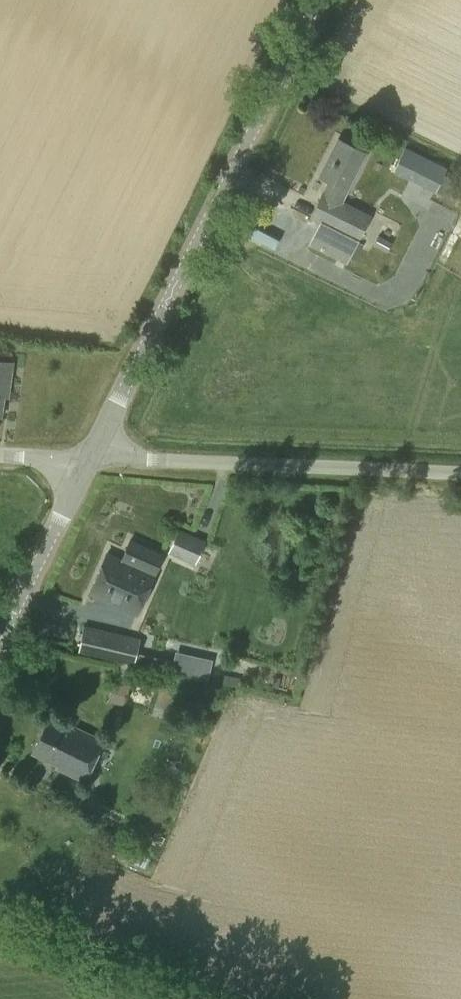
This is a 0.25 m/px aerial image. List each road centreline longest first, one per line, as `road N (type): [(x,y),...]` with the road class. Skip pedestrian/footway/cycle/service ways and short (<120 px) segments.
road 1 (tertiary): [(90,462),(320,0)]
road 2 (unclassified): [(460,475),(90,462)]
road 3 (tertiary): [(0,644),(90,462)]

